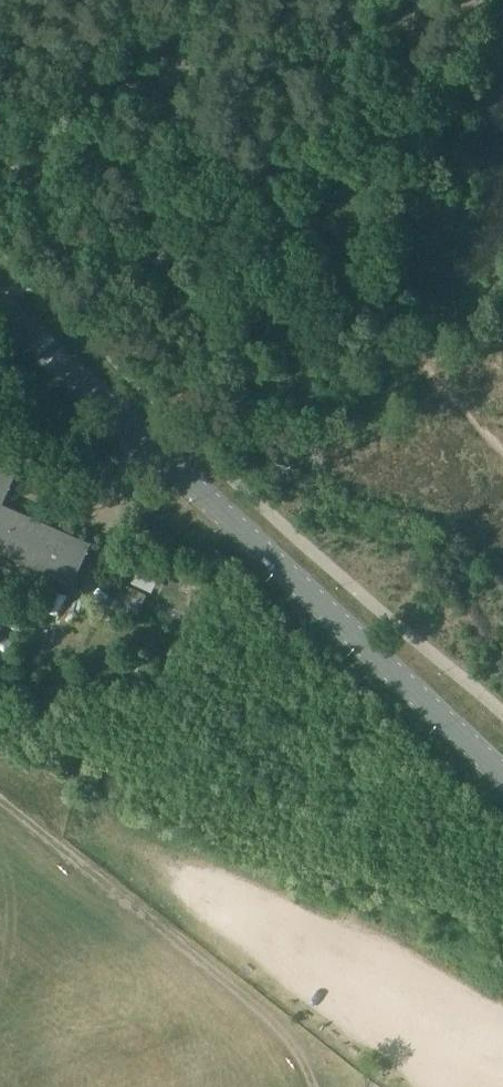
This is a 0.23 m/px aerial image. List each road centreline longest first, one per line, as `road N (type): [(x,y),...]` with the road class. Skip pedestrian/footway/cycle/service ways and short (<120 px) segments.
road 1 (secondary): [(502,775),(0,310)]
road 2 (track): [(314,1086),(279,1026),(0,799)]

